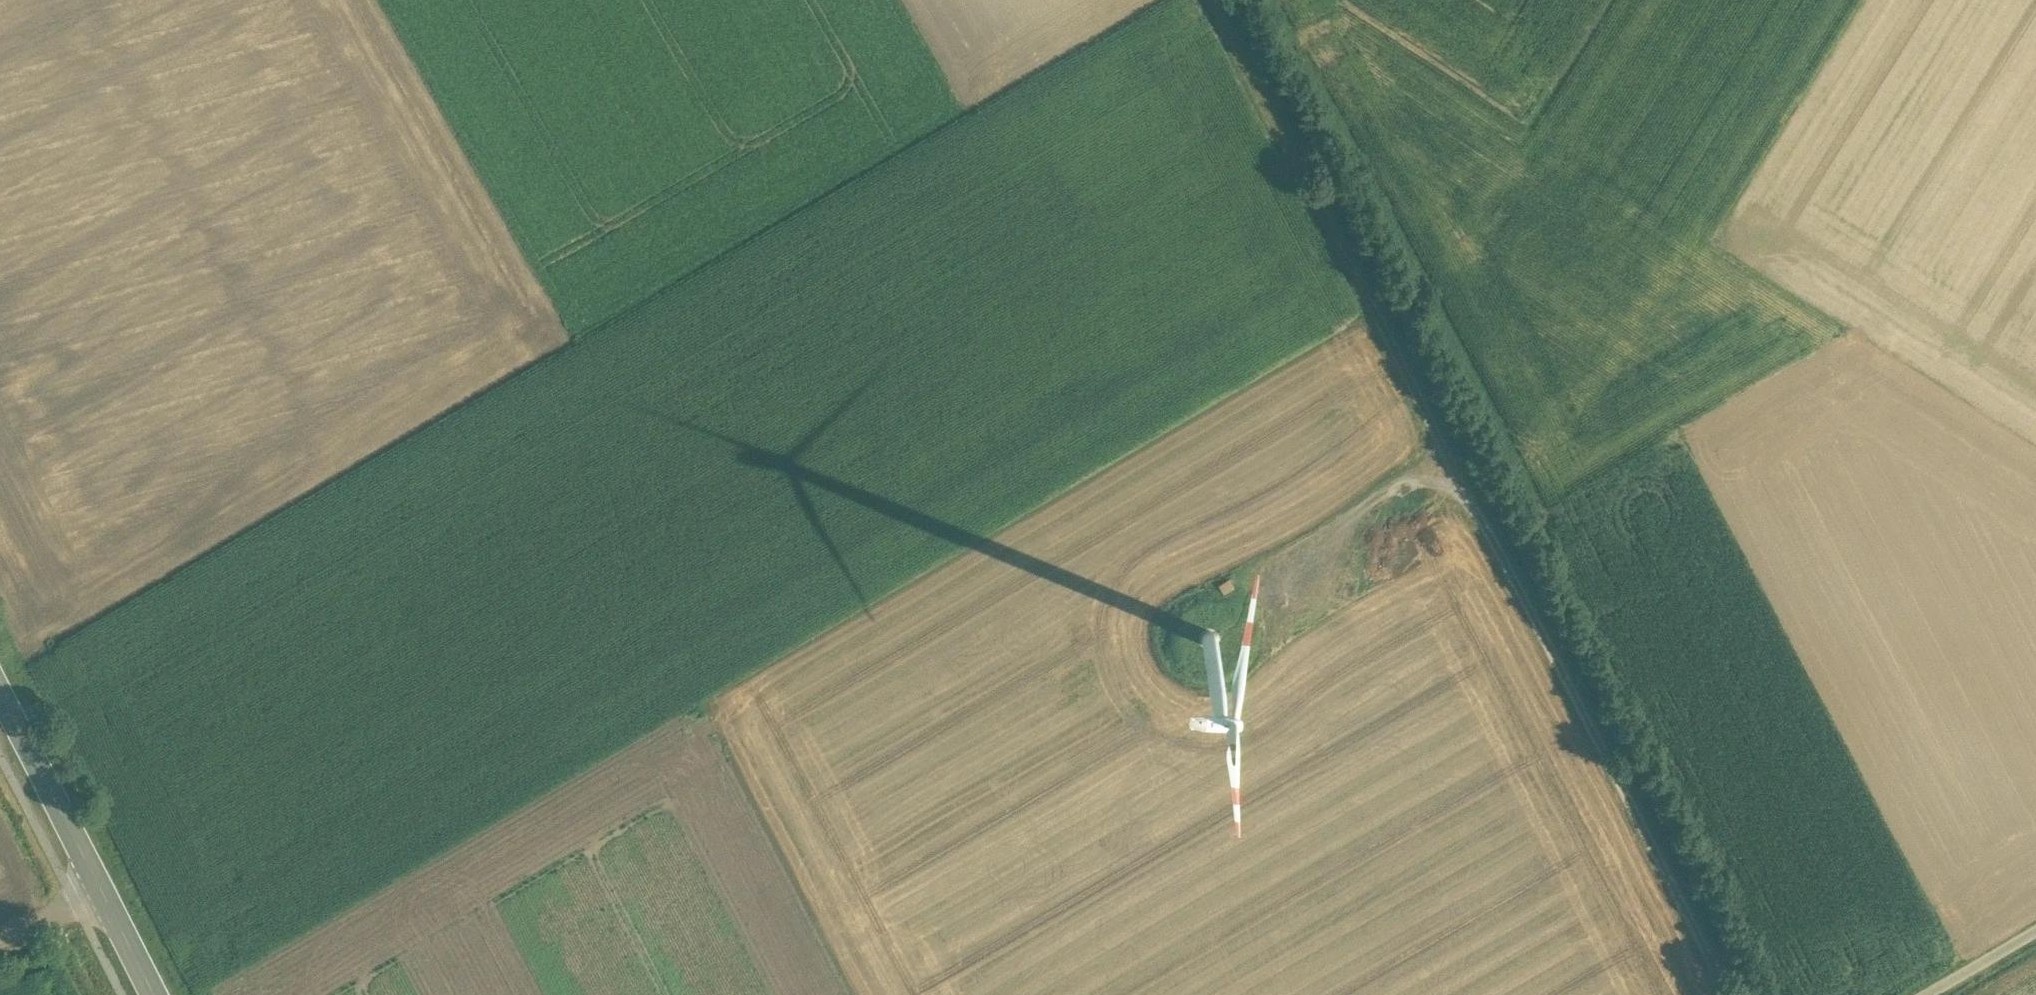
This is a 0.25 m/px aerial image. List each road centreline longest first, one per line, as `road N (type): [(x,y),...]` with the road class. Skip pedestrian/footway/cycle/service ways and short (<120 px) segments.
road 1 (track): [(1213,0),(1351,258),(1446,457),(1735,994)]
road 2 (secondary): [(153,994),(0,695)]
road 3 (track): [(1446,457),(1274,570)]
road 4 (track): [(1920,994),(2035,928)]

